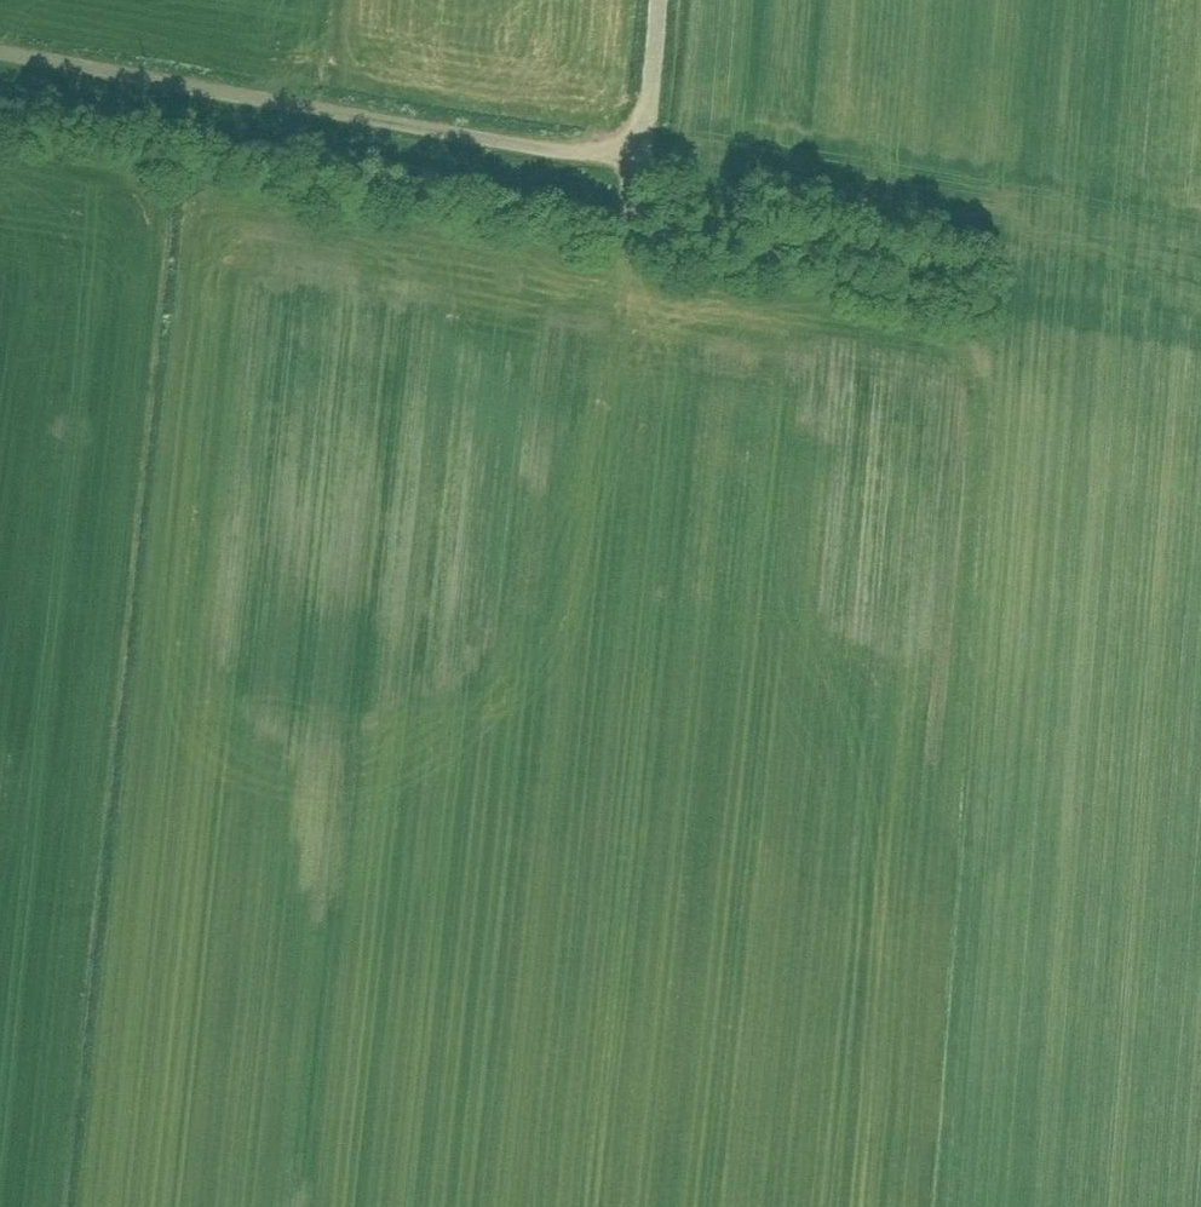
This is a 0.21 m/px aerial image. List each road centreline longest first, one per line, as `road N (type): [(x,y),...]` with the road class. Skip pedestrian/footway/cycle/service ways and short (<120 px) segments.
road 1 (unclassified): [(0,51),(640,160),(656,0)]

